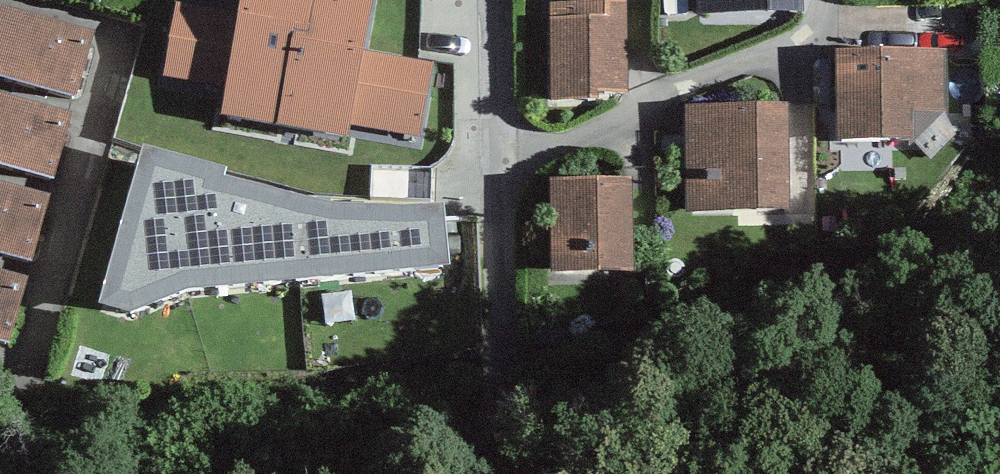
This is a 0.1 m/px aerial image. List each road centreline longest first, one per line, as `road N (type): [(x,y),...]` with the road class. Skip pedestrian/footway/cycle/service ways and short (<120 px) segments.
road 1 (residential): [(495,0),(503,351),(471,473)]

